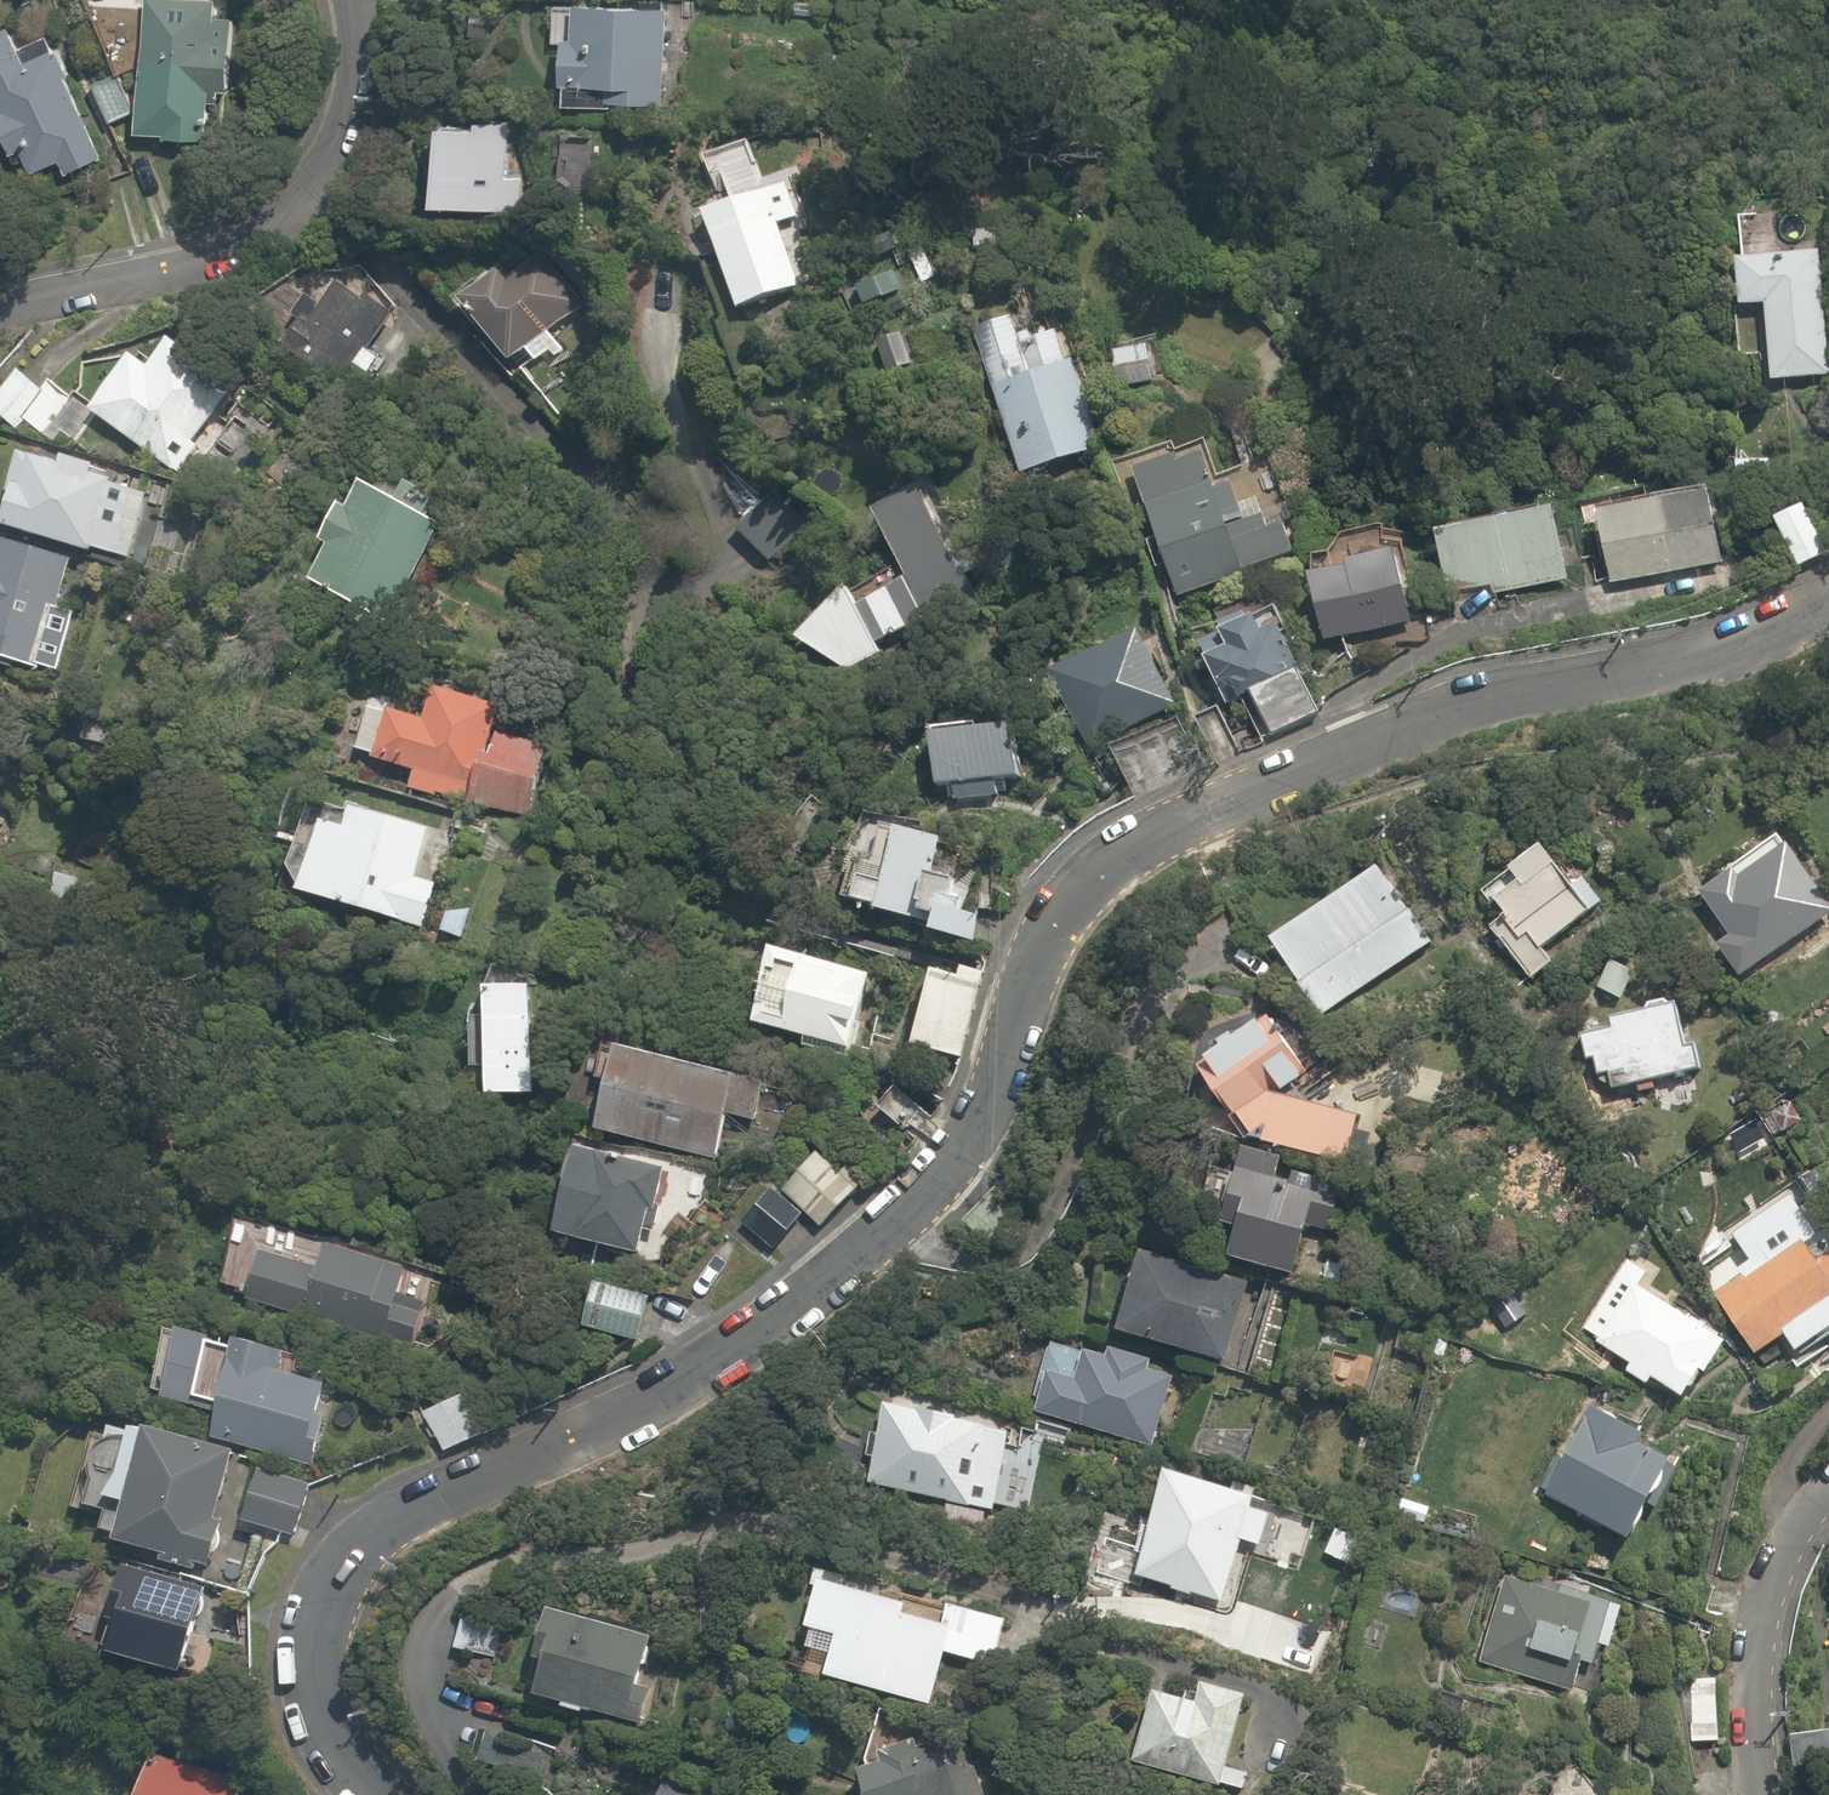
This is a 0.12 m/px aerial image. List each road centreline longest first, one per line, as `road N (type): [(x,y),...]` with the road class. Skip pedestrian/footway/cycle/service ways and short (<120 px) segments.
road 1 (residential): [(1828,603),(1761,638),(1504,688),(1256,781),(1110,858),(1054,923),(1037,958),(1003,1071),(978,1121),(914,1200),(716,1358),(619,1413),(411,1498),(344,1565),(320,1640),(329,1707),(358,1770),(382,1794)]
road 2 (unclassified): [(350,0),(356,71),(339,156),(278,231),(223,258),(0,313)]
road 3 (residential): [(1828,1494),(1786,1558),(1760,1626),(1755,1694),(1765,1794)]

